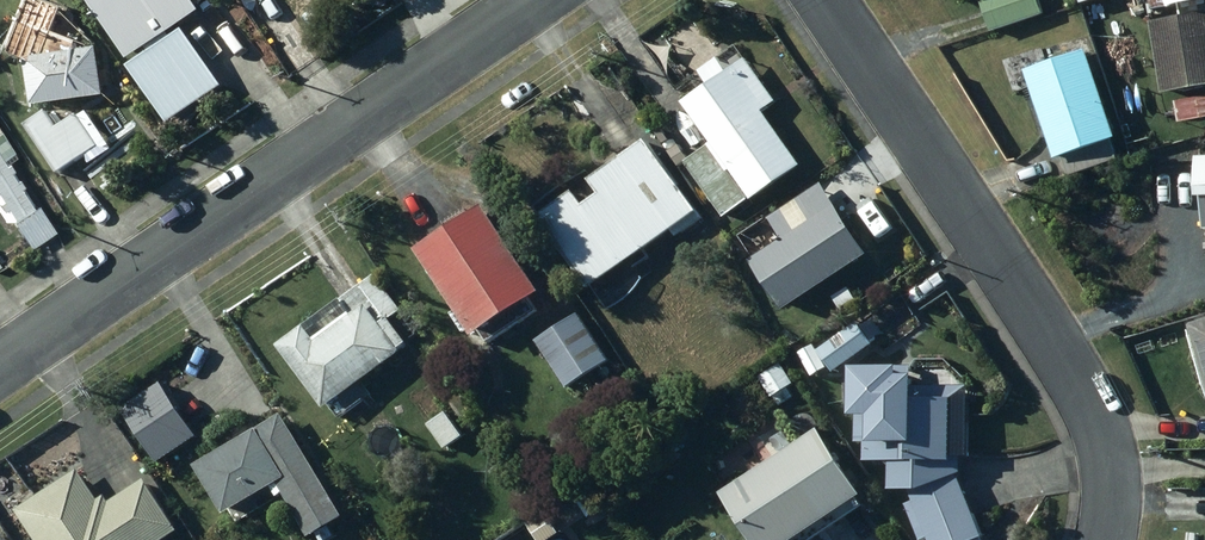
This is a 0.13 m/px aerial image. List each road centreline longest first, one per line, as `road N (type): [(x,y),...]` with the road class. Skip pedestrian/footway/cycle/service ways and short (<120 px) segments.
road 1 (residential): [(0,368),(542,0)]
road 2 (residential): [(1104,539),(1111,494),(1104,439),(1084,390),(826,0)]

